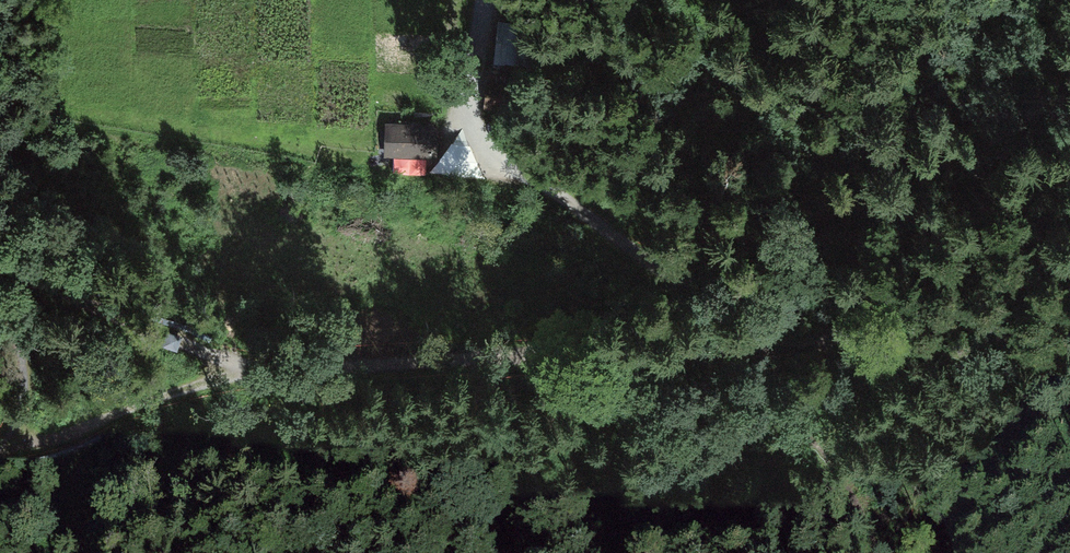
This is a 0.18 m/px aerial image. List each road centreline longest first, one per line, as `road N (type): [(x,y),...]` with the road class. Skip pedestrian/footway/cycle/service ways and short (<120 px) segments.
road 1 (track): [(0,252),(124,325),(278,368),(771,343)]
road 2 (track): [(480,0),(475,110),(500,157),(771,343),(1069,326)]
road 3 (track): [(10,439),(64,437),(236,362)]
road 4 (track): [(0,448),(23,414),(26,382),(24,345),(0,293)]

